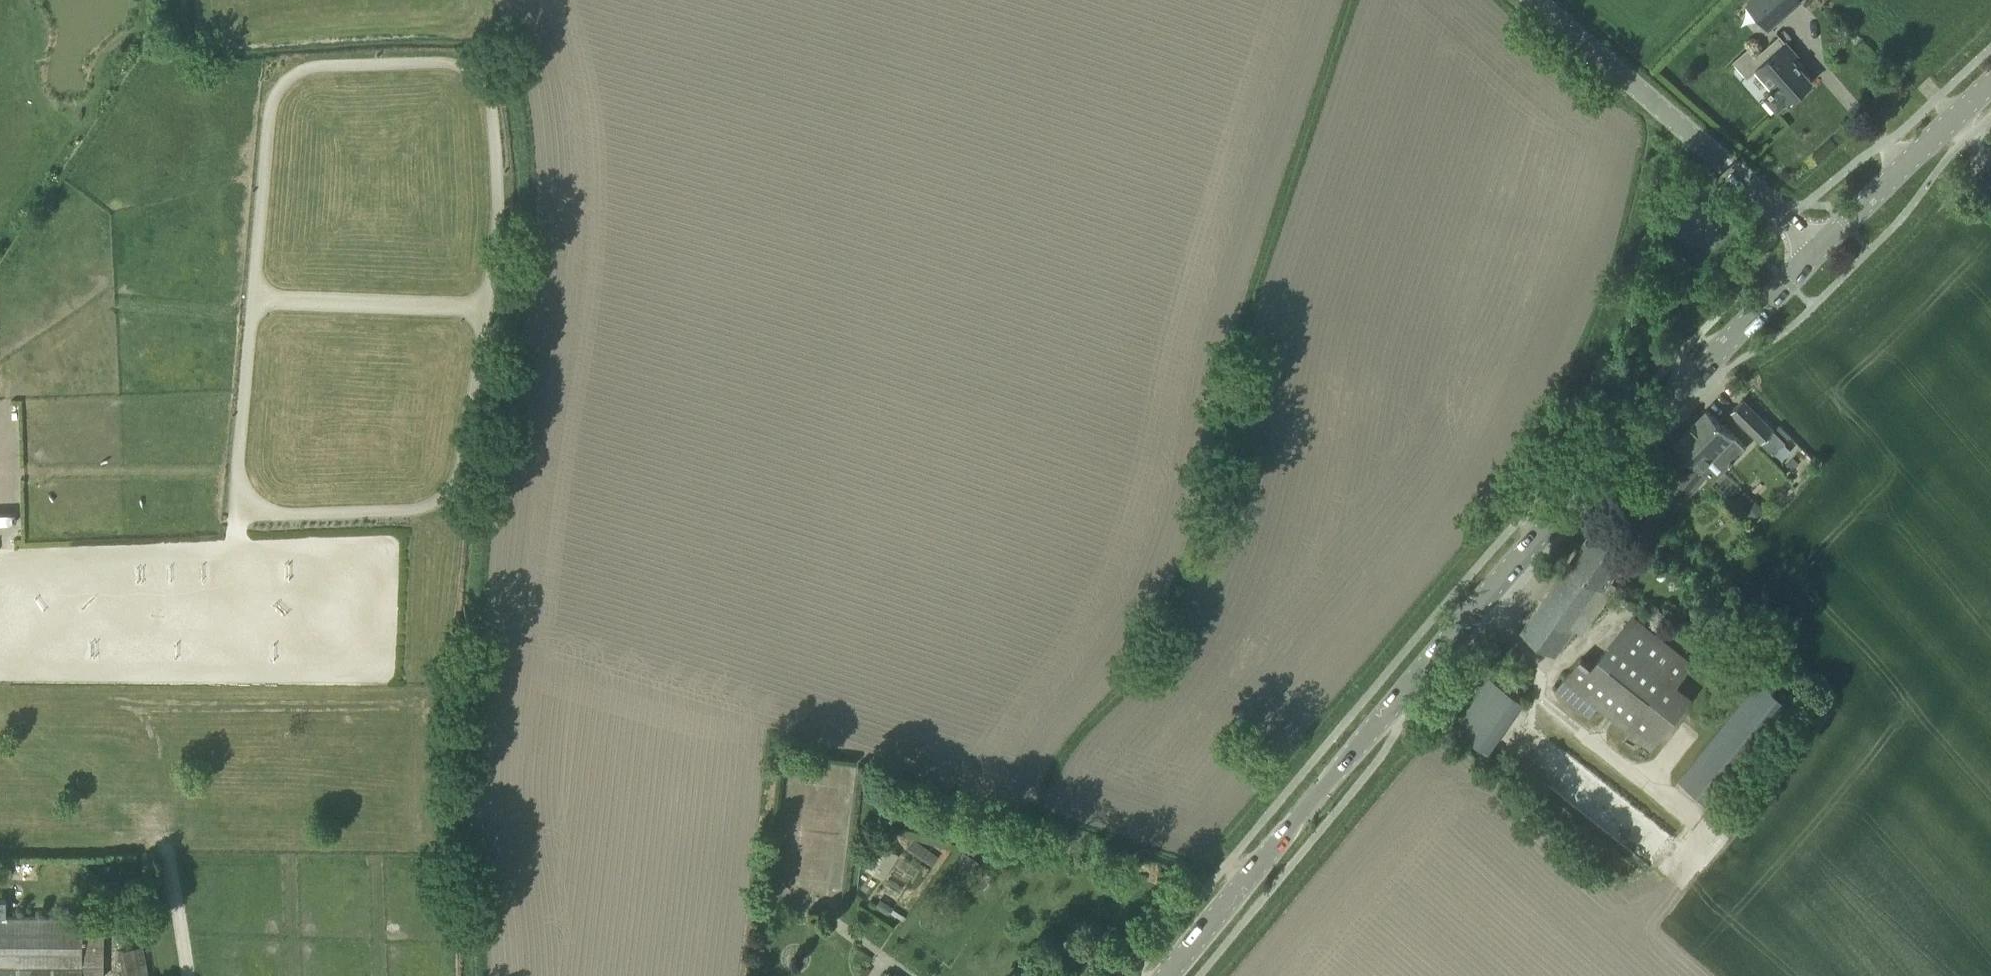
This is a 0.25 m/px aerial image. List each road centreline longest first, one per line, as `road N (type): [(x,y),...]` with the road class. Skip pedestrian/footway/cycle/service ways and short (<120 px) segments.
road 1 (secondary): [(1168,975),(1469,614),(1818,251)]
road 2 (unclassified): [(1818,251),(1535,0)]
road 3 (secondary): [(1818,251),(1990,86)]

